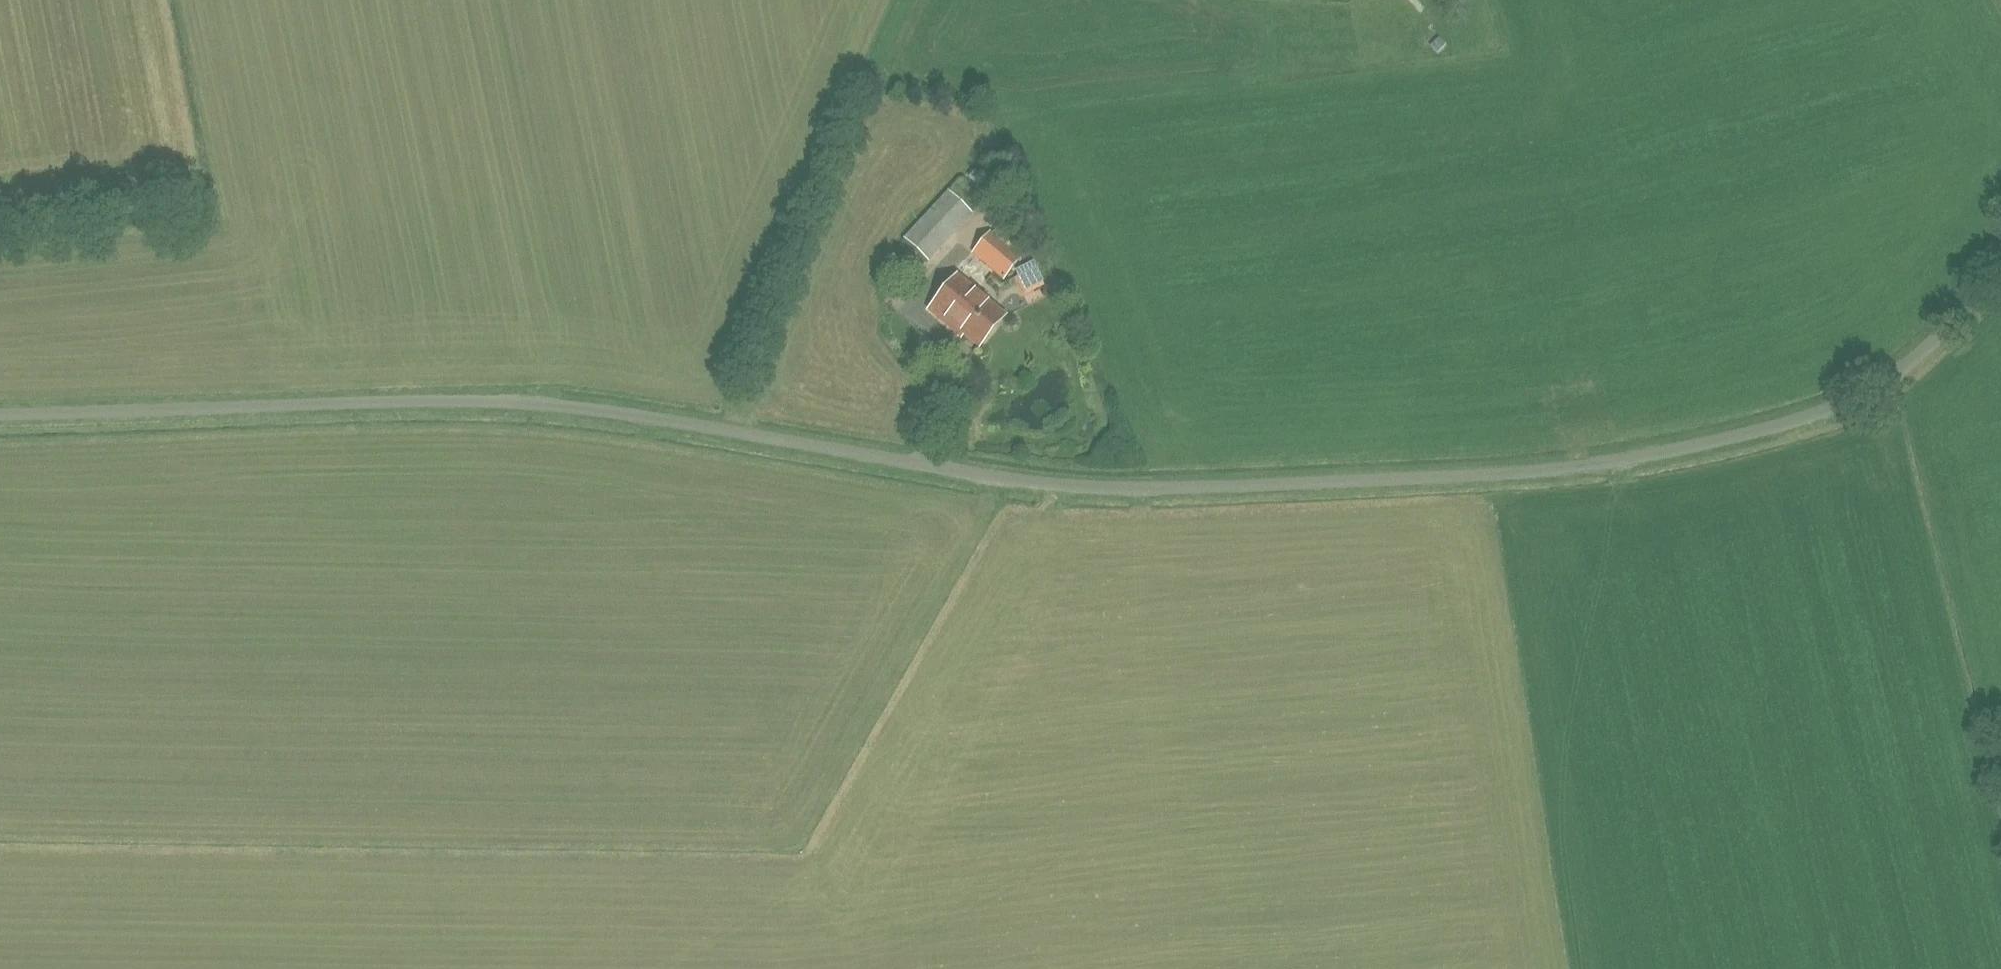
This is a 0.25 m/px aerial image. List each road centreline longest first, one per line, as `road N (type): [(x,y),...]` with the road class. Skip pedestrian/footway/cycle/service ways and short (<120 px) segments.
road 1 (unclassified): [(0,417),(499,403),(578,409),(1014,484),(1111,492),(1418,481),(1643,459),(1806,418),(1902,373),(2000,279)]

